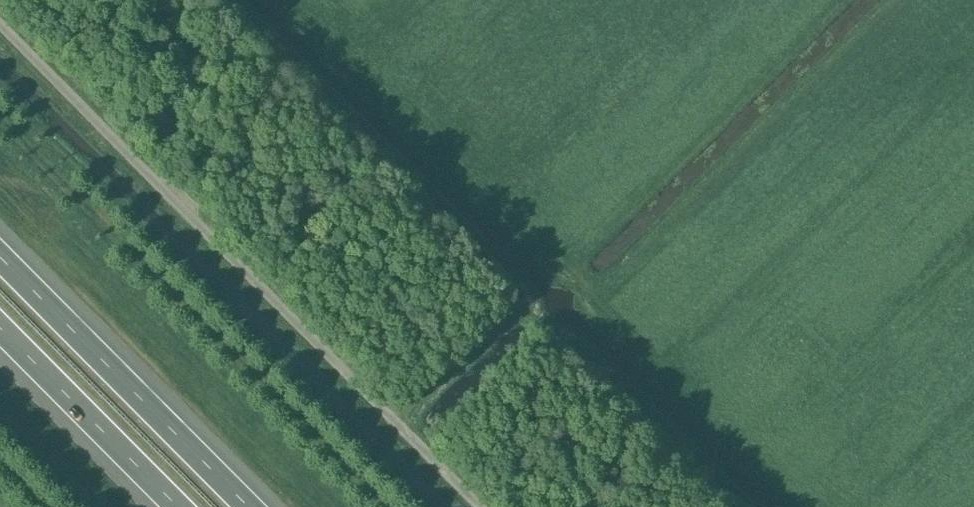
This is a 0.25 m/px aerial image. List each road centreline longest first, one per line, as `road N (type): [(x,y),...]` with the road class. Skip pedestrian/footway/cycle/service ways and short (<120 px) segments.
road 1 (unclassified): [(469,506),(0,35)]
road 2 (motorway): [(248,506),(0,257)]
road 3 (motorway): [(0,330),(177,506)]

